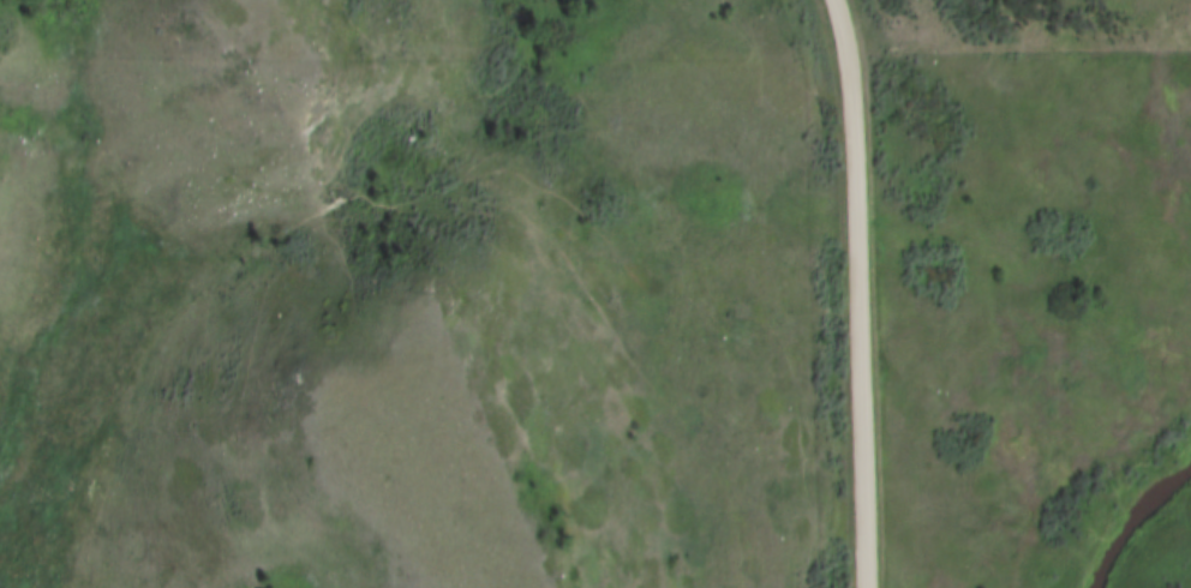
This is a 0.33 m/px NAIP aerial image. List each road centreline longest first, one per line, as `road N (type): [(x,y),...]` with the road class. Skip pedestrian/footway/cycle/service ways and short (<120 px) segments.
road 1 (residential): [(869,587),(854,143),(834,0)]

